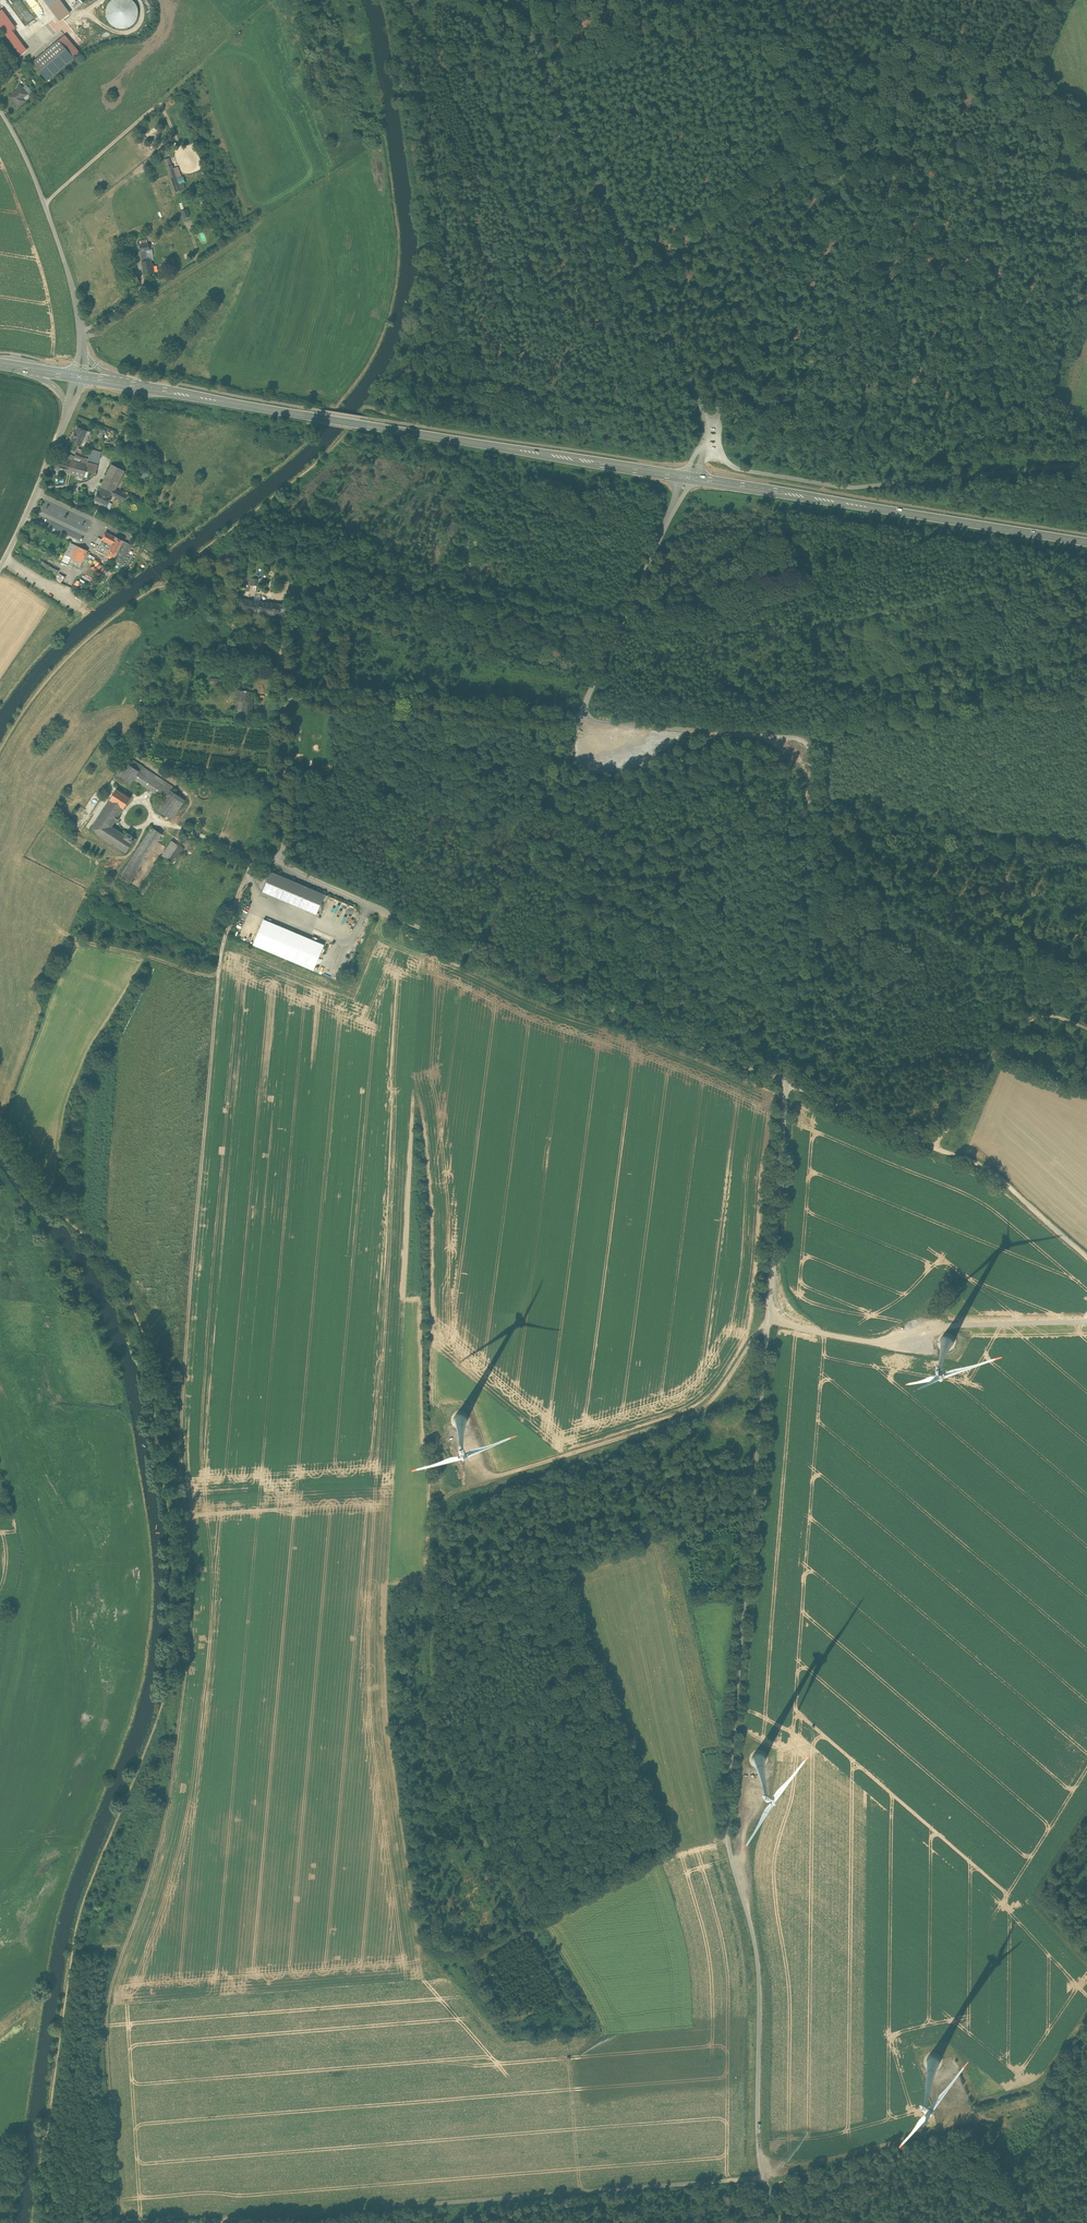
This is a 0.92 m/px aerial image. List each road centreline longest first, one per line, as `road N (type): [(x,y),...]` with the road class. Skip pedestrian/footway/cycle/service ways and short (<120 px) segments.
road 1 (track): [(114,2222),(106,2011),(171,1784),(190,1611),(181,1449),(202,1154),(222,954),(253,859),(787,1084)]
road 2 (unclassified): [(780,2222),(758,2136),(758,1962),(728,1809),(787,1084)]
road 3 (unclassified): [(787,1084),(807,744),(578,721)]
road 4 (secondary): [(688,478),(140,385)]
road 5 (track): [(716,419),(813,198),(843,167),(848,124),(905,0)]
road 6 (unclassified): [(706,421),(514,0)]
road 7 (unclassified): [(1086,464),(848,488),(738,469),(725,459),(716,419),(706,421)]
road 8 (secondary): [(1086,542),(688,478)]
road 9 (track): [(768,1322),(706,1406),(481,1486),(470,1442)]
road 10 (unclassified): [(787,1084),(929,1145),(1013,1034),(1044,1017),(1086,1030)]
road 11 (unclassified): [(578,721),(282,696)]
road 12 (unclassified): [(578,721),(688,478)]
road 13 (unclassified): [(84,341),(72,281),(27,156),(0,110)]
road 14 (track): [(764,2175),(960,2125),(945,2086)]
road 15 (track): [(929,1145),(985,1169),(1086,1256)]
road 16 (track): [(253,859),(167,821),(141,801),(123,820),(135,828),(149,821)]
road 17 (unclassified): [(282,696),(284,869)]
road 18 (track): [(768,1322),(933,1353)]
road 19 (track): [(821,152),(783,85),(779,0)]
road 20 (unclassified): [(0,565),(67,420)]

